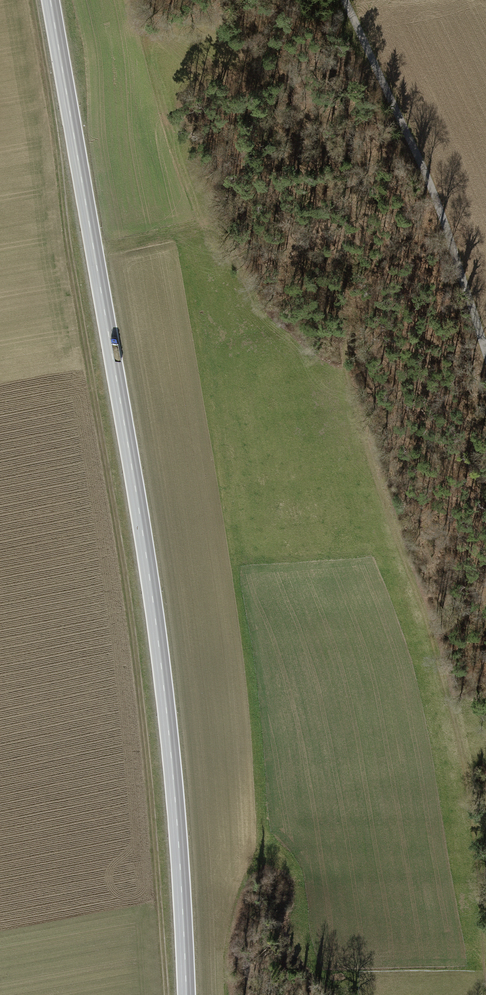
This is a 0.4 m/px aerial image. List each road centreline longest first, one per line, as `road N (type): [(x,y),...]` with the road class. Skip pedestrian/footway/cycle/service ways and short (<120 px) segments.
road 1 (secondary): [(50,0),(150,585),(186,994)]
road 2 (track): [(166,994),(127,580),(33,0)]
road 3 (track): [(485,957),(470,778),(431,627),(345,367),(345,320)]
road 4 (unclassified): [(485,351),(435,196),(347,0)]

